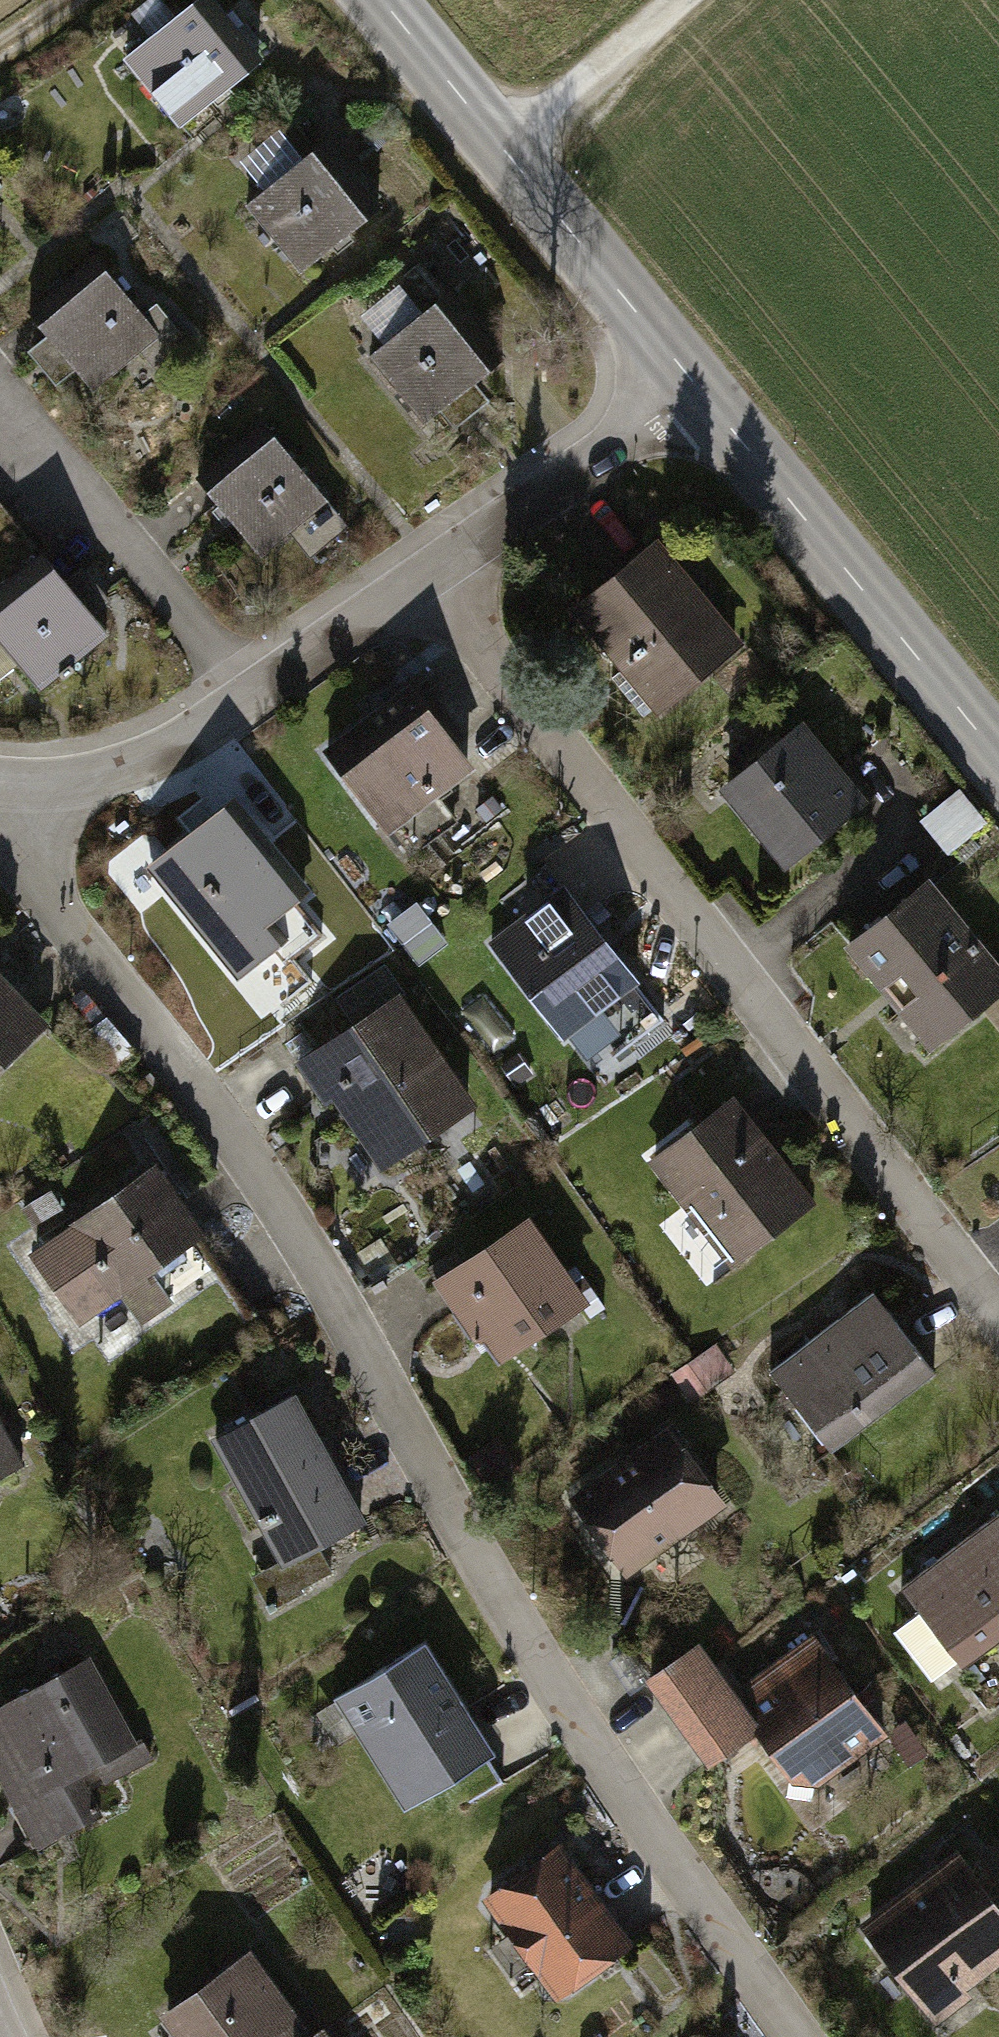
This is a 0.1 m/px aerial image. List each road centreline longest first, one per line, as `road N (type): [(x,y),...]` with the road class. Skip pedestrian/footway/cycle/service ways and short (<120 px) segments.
road 1 (residential): [(817,2036),(463,1437),(55,908),(0,792)]
road 2 (residential): [(998,1314),(431,571)]
road 3 (residential): [(431,571),(154,759),(79,781),(0,783)]
road 4 (tertiary): [(998,758),(698,388)]
road 5 (residential): [(698,388),(431,571)]
road 6 (tertiary): [(698,388),(503,146)]
road 7 (residential): [(503,146),(682,0)]
road 8 (tertiary): [(503,146),(383,0)]

